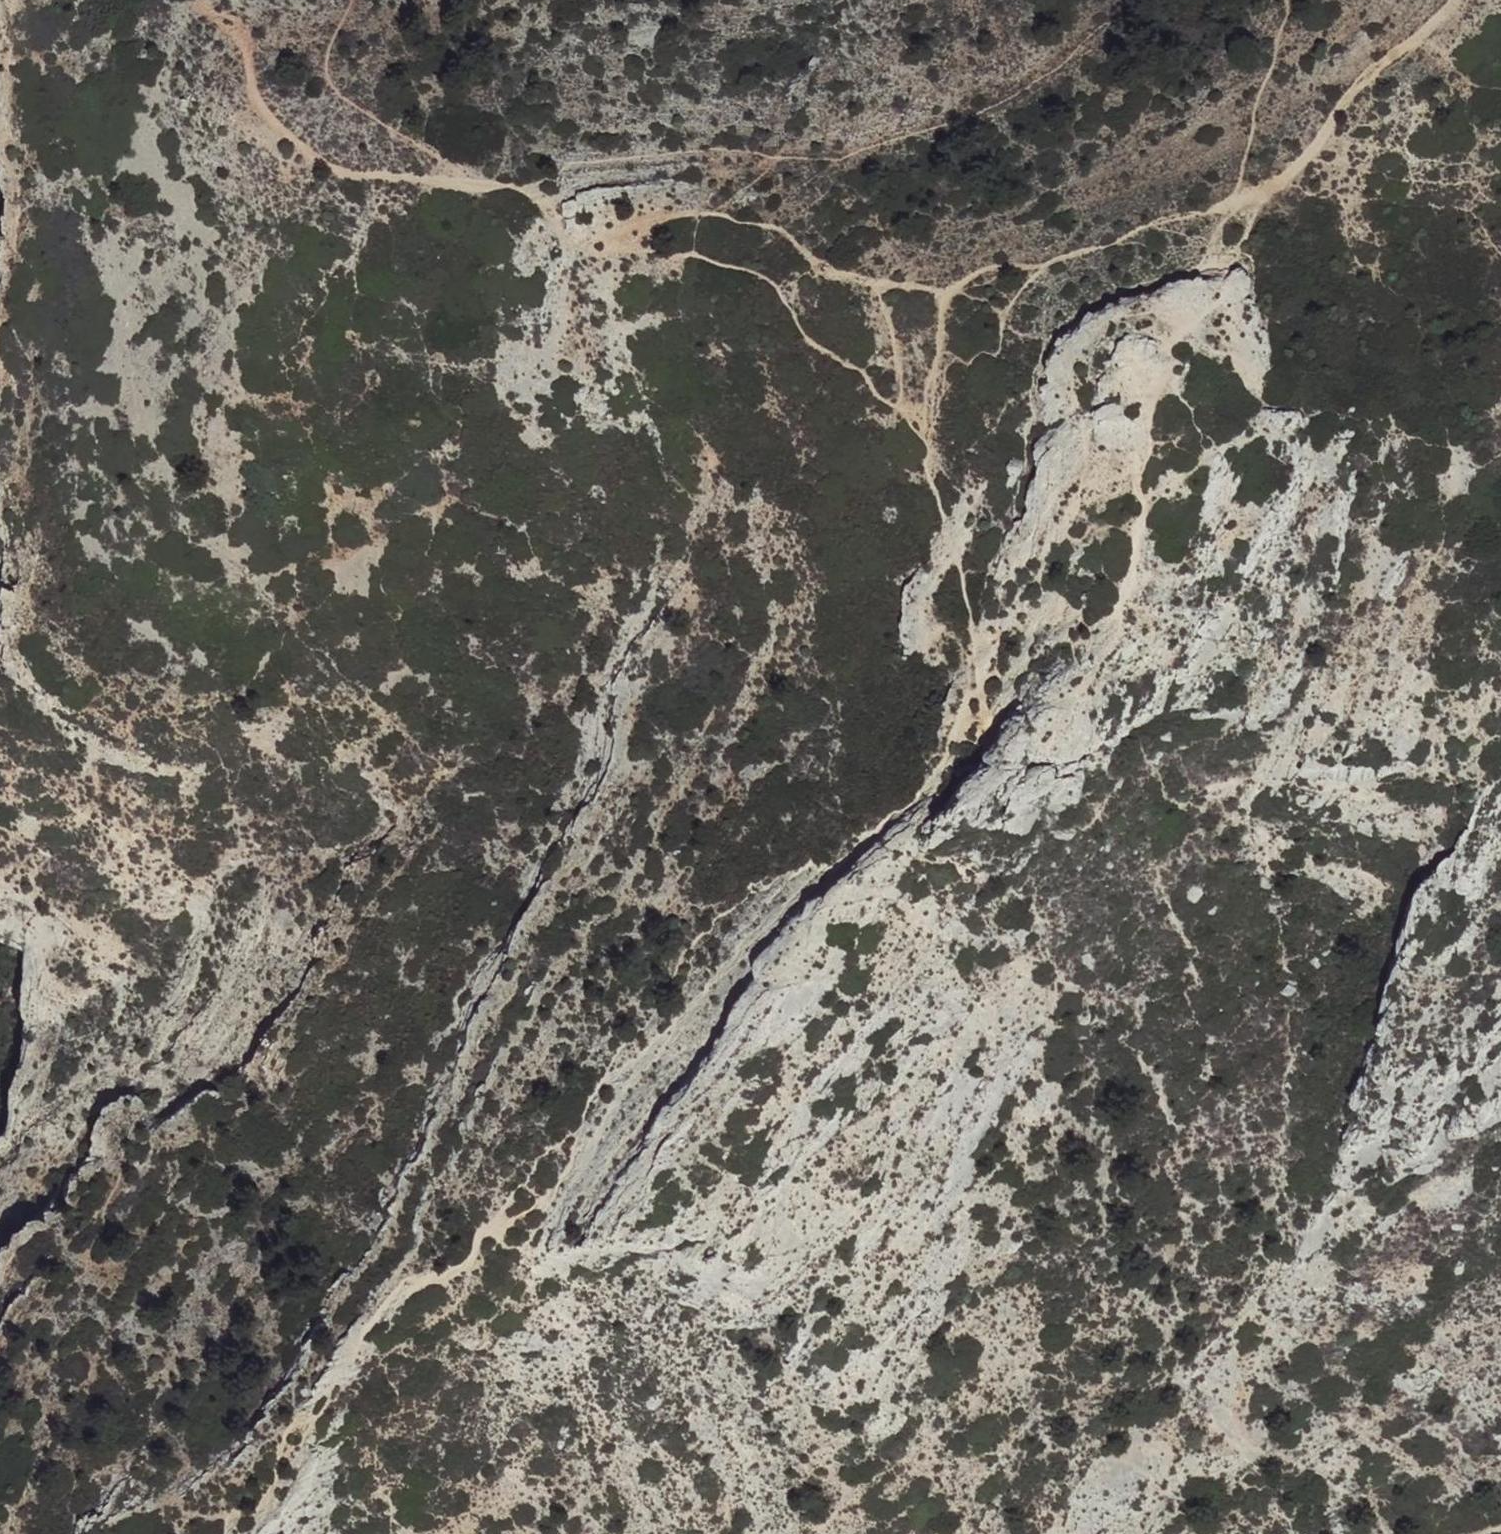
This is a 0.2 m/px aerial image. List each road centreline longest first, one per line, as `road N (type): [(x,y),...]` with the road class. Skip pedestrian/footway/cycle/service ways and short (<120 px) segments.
road 1 (track): [(1240,202),(1287,176),(1374,72),(1458,0)]

